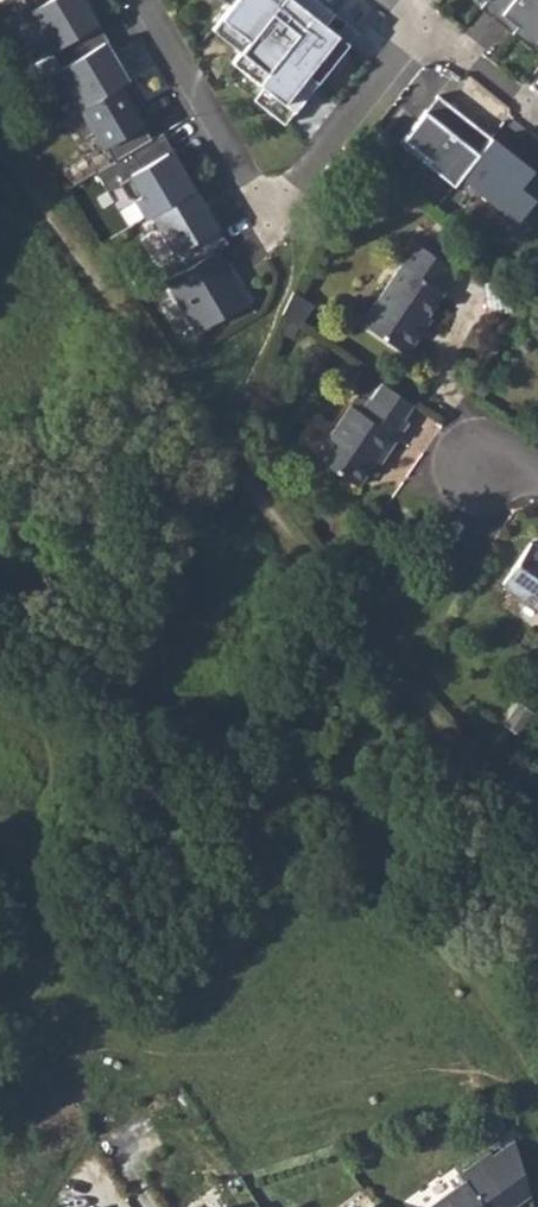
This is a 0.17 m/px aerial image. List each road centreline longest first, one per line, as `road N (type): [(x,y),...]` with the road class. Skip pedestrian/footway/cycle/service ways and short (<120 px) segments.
road 1 (track): [(537,828),(344,627),(0,153)]
road 2 (residential): [(145,0),(263,212),(318,195),(420,30)]
road 3 (residential): [(537,117),(420,30)]

